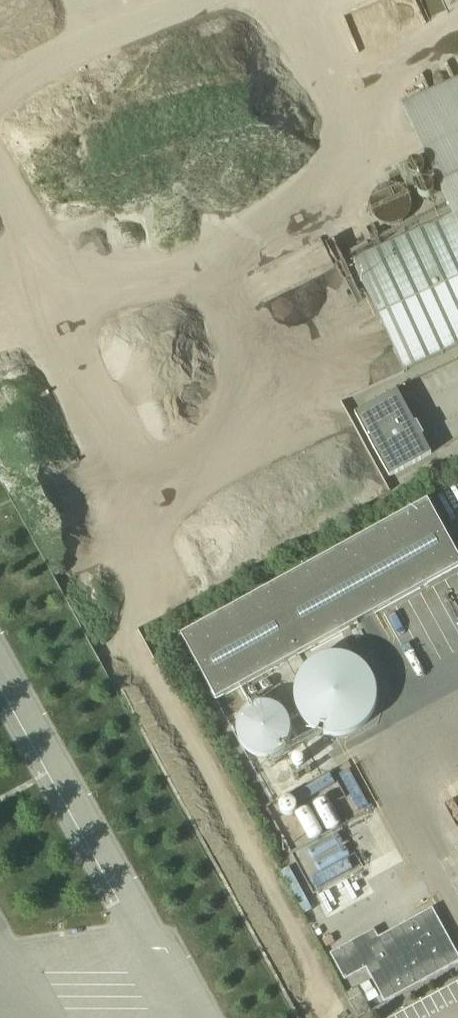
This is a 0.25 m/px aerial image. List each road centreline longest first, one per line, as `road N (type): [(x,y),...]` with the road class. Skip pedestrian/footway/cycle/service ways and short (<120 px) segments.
road 1 (track): [(0,277),(37,306),(92,313),(199,302),(244,259),(315,224),(360,175),(370,108),(457,36)]
road 2 (track): [(37,306),(54,375),(110,488),(153,513),(213,506),(257,477),(277,438),(199,302)]
road 3 (track): [(199,0),(0,89)]
road 4 (track): [(297,0),(370,108)]

